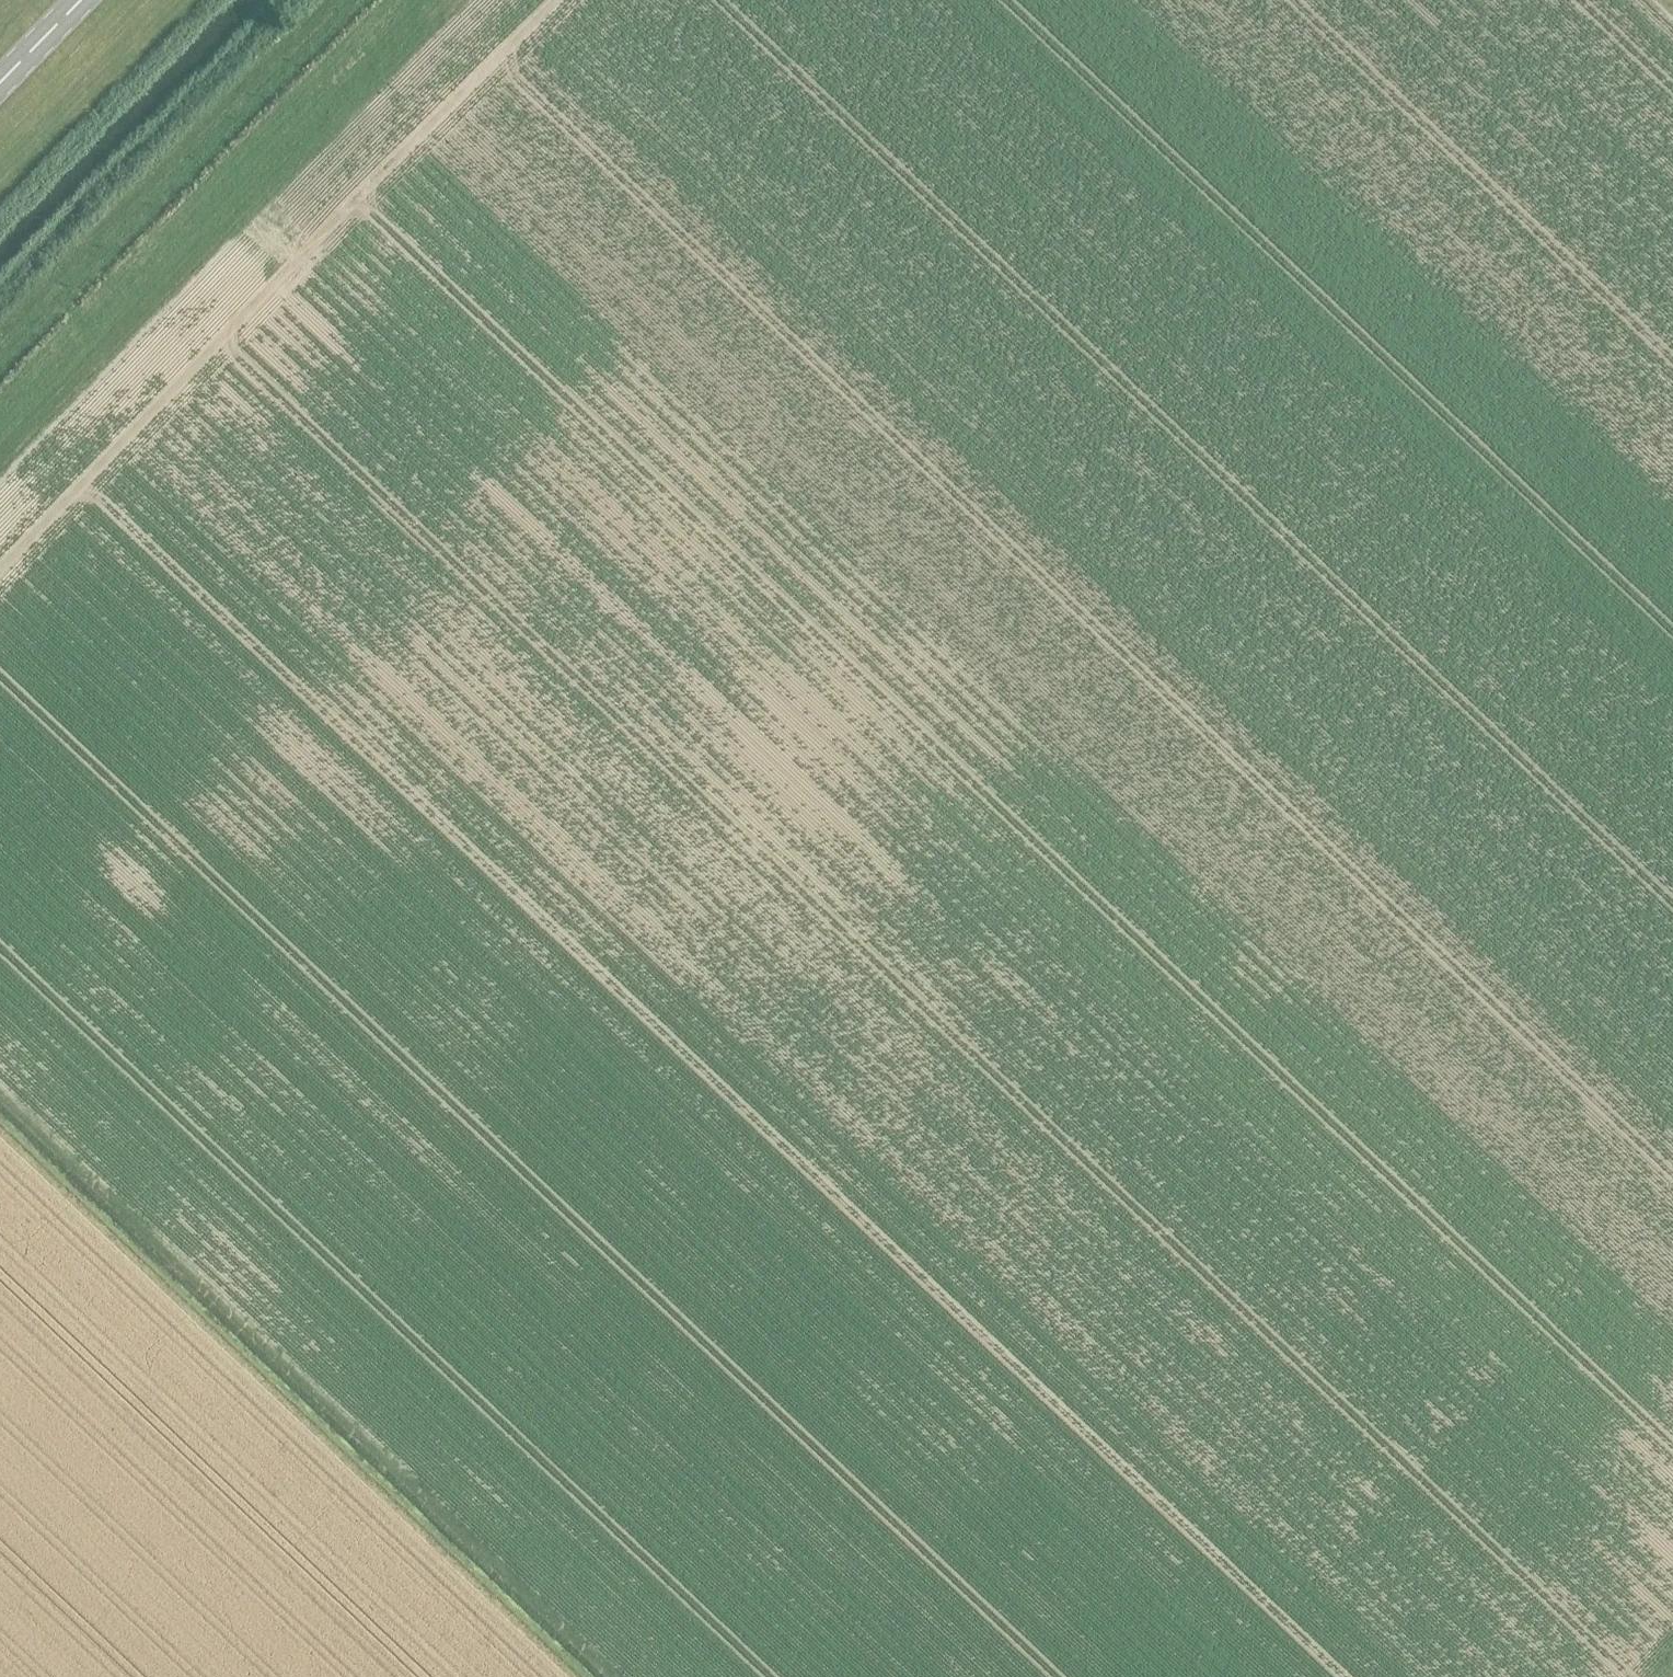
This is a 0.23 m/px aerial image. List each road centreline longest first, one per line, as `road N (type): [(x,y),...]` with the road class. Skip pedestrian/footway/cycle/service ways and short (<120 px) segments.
road 1 (secondary): [(0,93),(89,0)]

